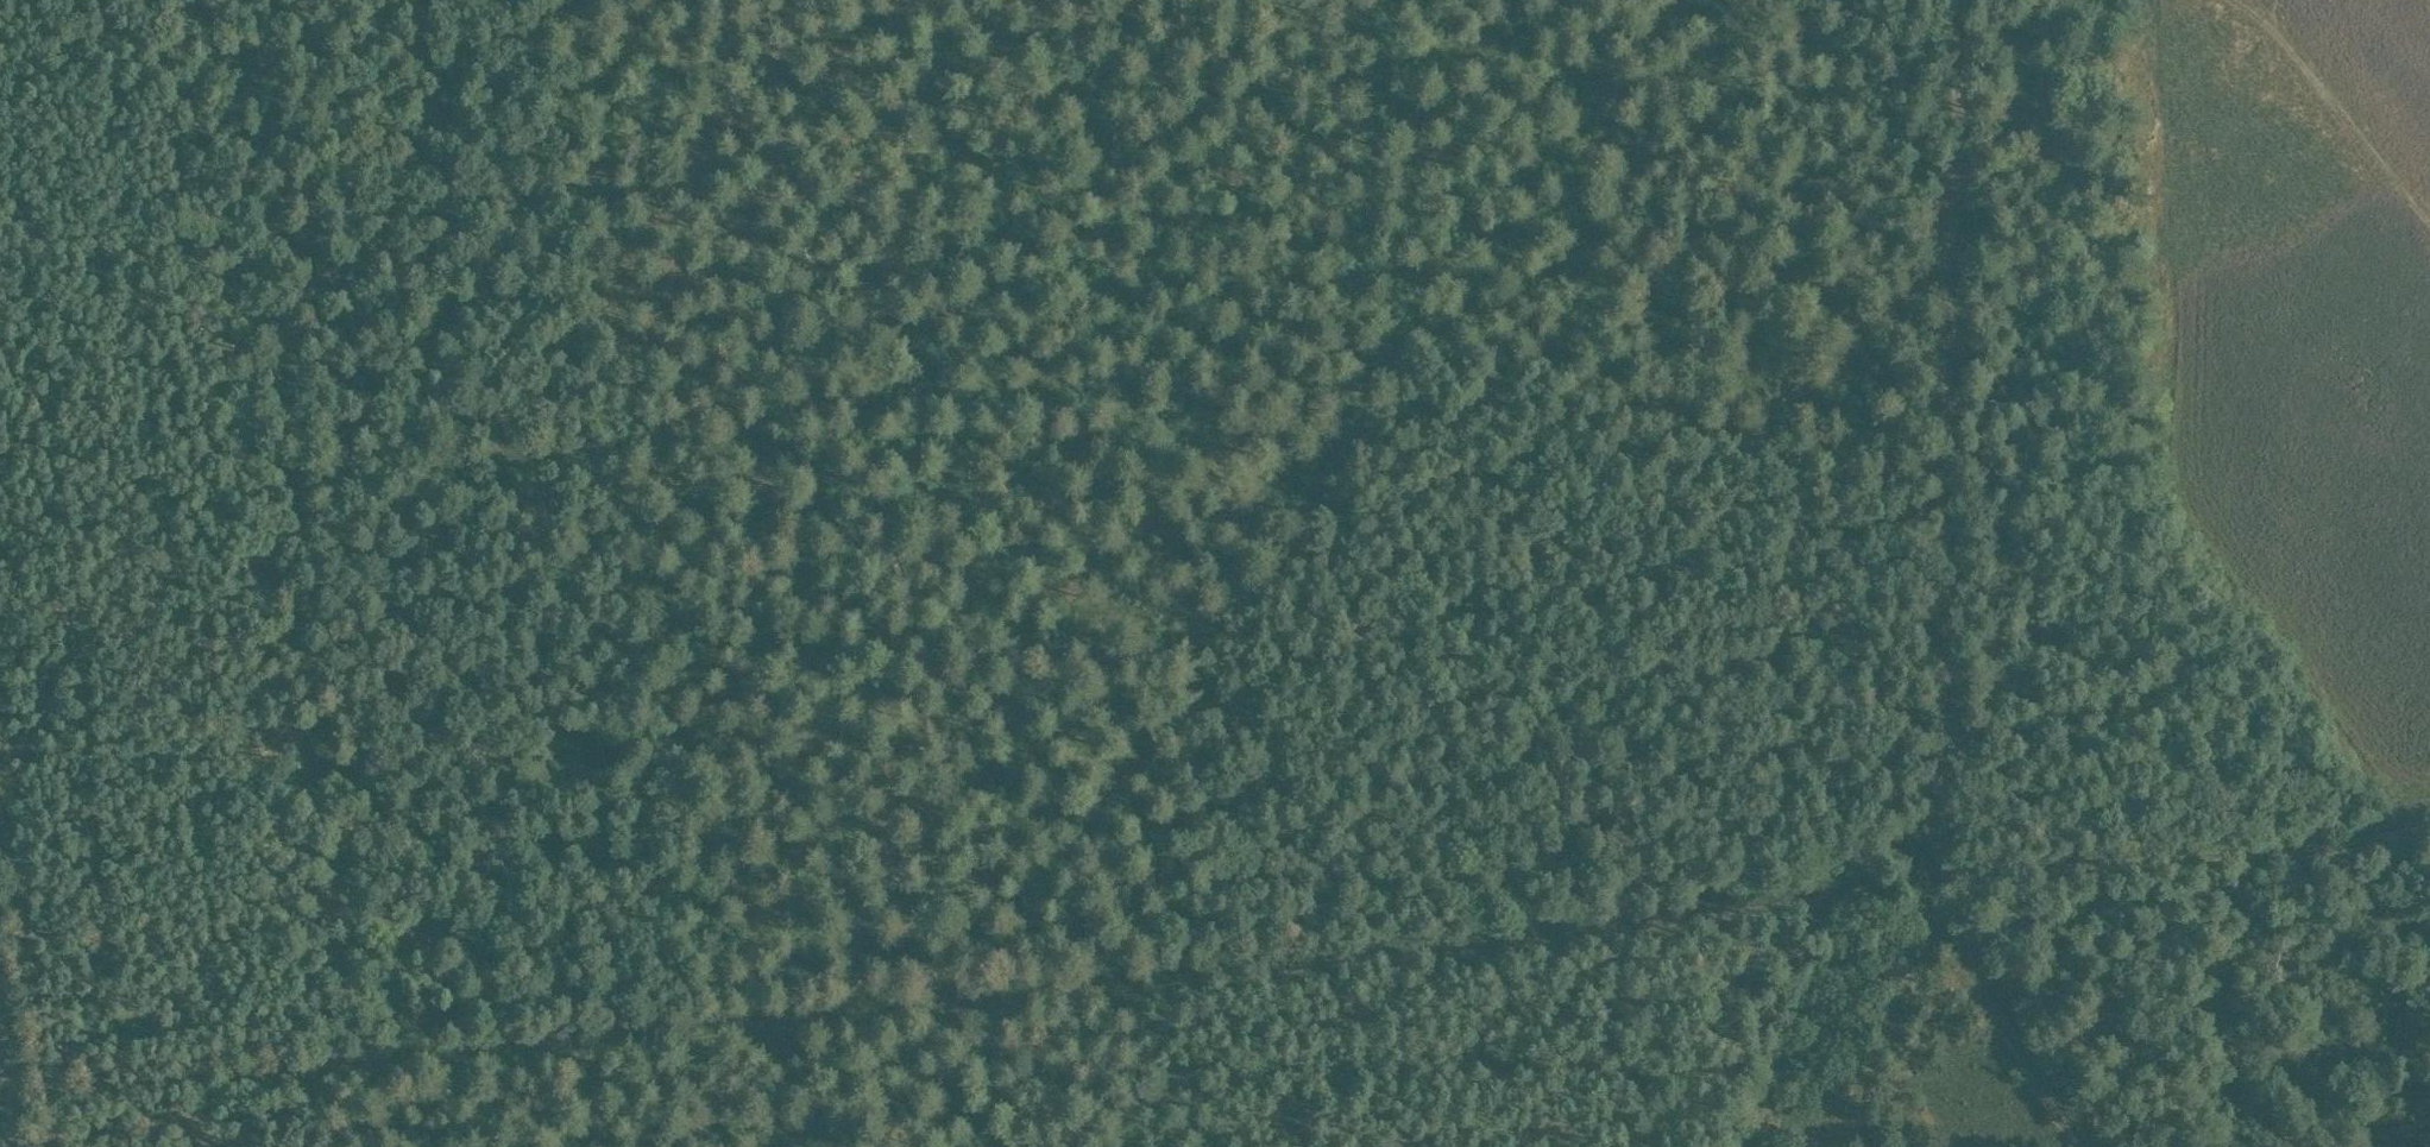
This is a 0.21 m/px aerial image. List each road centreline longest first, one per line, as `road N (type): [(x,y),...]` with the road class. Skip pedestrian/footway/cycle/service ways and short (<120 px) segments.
road 1 (track): [(1940,892),(357,1059),(12,1109)]
road 2 (track): [(1940,892),(1955,0)]
road 3 (track): [(1940,892),(2429,831)]
road 4 (track): [(2429,223),(2250,0)]
road 5 (track): [(2092,1146),(1953,913)]
road 6 (track): [(1953,913),(1836,1146)]
road 7 (track): [(18,1146),(0,1027)]

